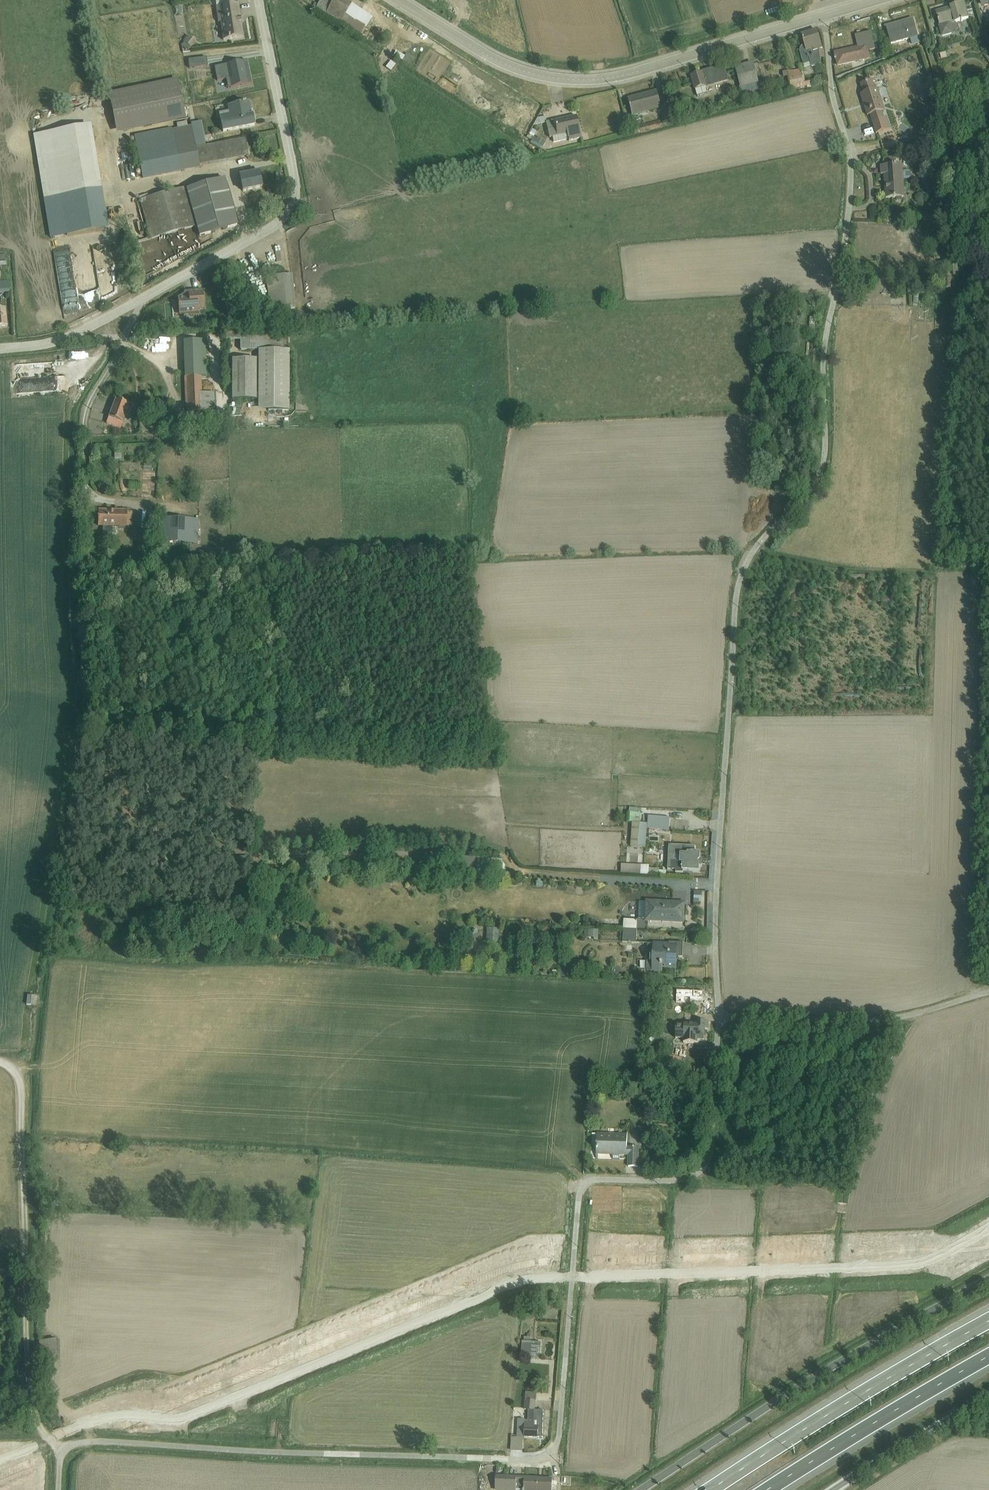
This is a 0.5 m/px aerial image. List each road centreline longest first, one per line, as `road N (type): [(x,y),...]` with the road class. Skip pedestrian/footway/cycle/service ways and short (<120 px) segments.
road 1 (unclassified): [(717,1018),(710,1160),(699,1177),(588,1183),(579,1192),(559,1440),(550,1454),(509,1461),(93,1445),(63,1455)]
road 2 (unclassified): [(822,17),(850,161),(824,359),(823,461),(809,494),(742,574),(722,783),(717,1018)]
road 3 (residential): [(257,0),(292,166),(283,212),(247,245),(82,335),(0,351)]
road 4 (tertiary): [(822,17),(637,75),(574,83),(512,72),(390,0)]
road 5 (unclassified): [(0,1067),(19,1082),(22,1100),(31,1405),(42,1434),(63,1455)]
road 6 (tertiary): [(988,1278),(780,1399),(644,1489)]
road 7 (motorway): [(988,1321),(711,1489)]
road 8 (unclassified): [(988,994),(911,1018),(717,1018)]
road 9 (motorway): [(766,1489),(988,1356)]
road 10 (unclassified): [(988,1397),(835,1489)]

